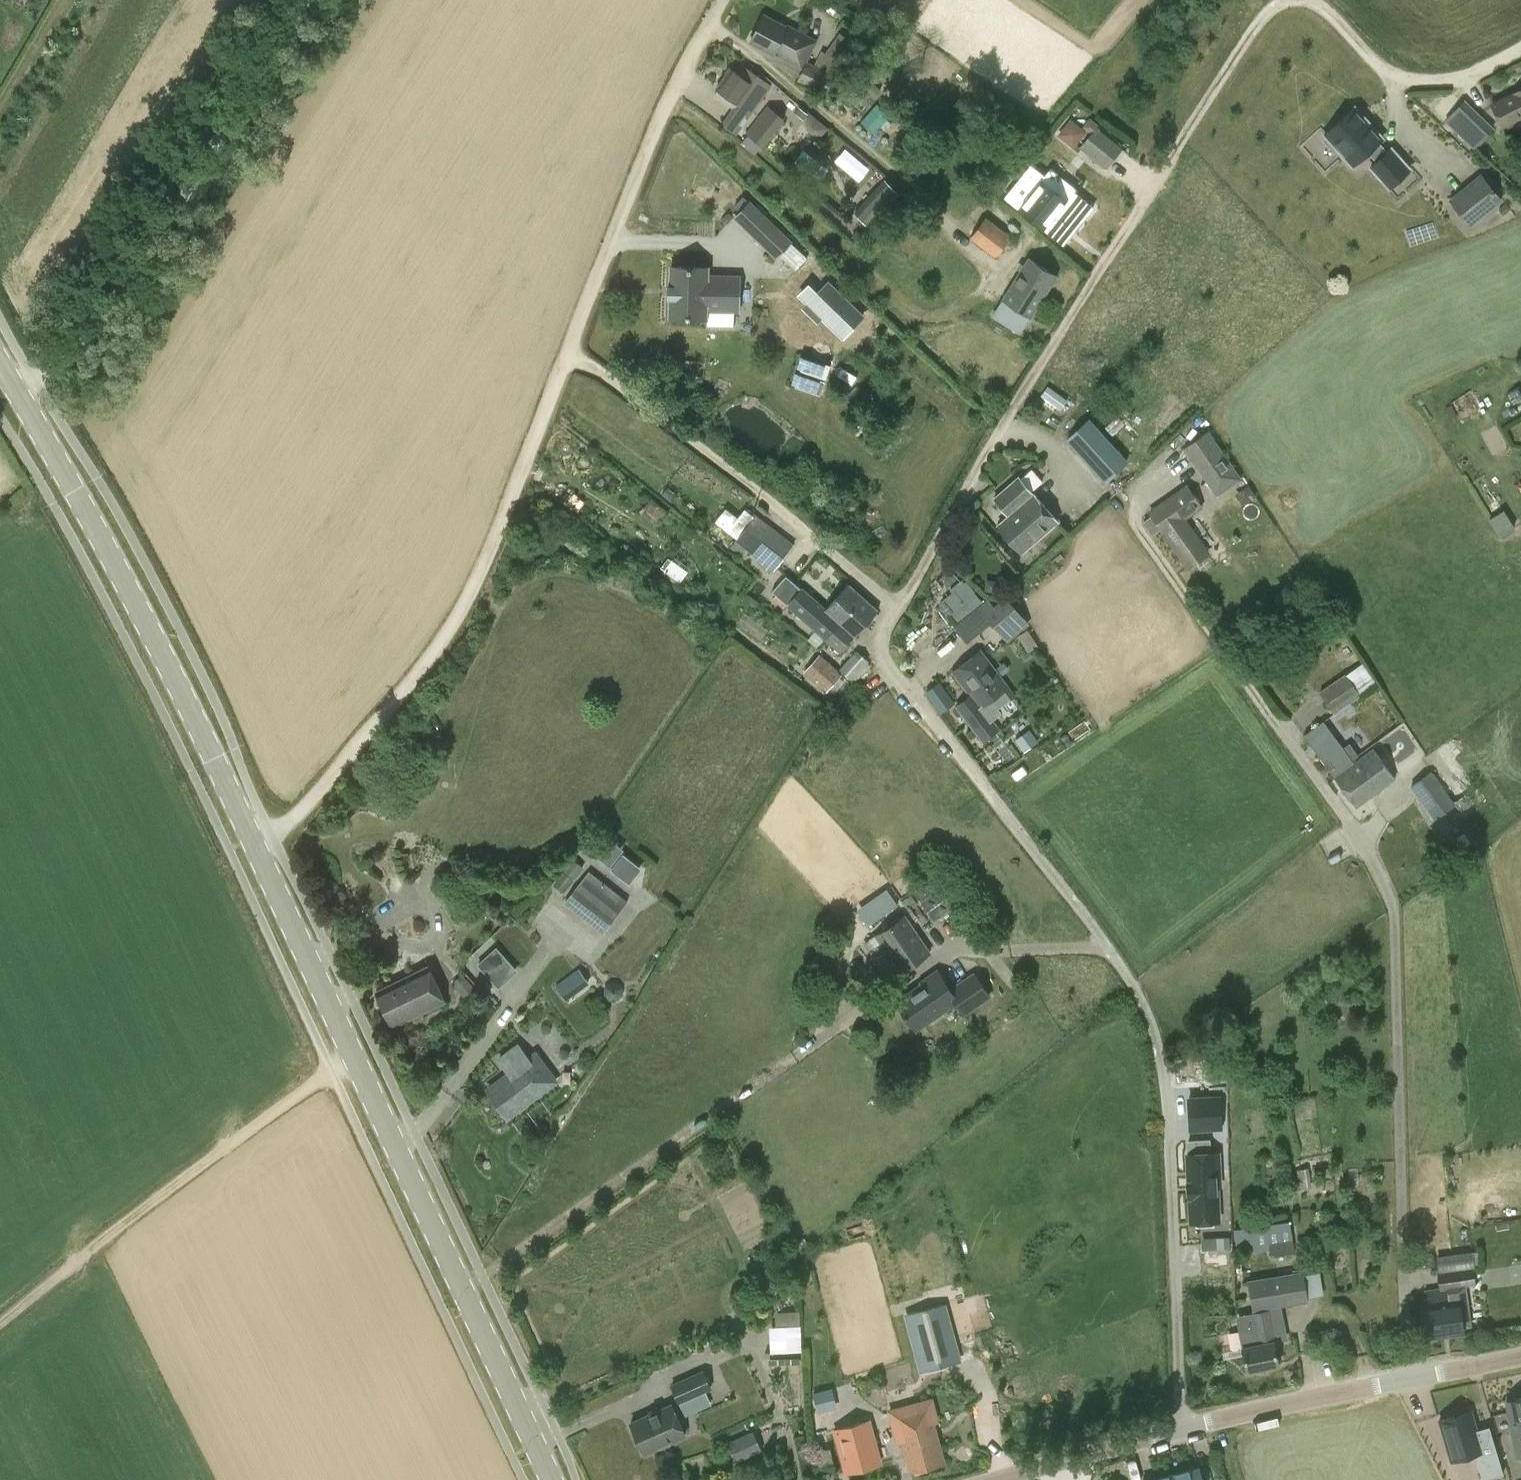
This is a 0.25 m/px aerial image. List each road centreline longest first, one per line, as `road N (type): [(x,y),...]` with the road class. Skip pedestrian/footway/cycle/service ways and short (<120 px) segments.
road 1 (secondary): [(552,1479),(147,617),(0,364)]
road 2 (track): [(721,0),(684,65),(469,596),(443,640),(296,819),(232,853)]
road 3 (unclassified): [(1179,1430),(1158,1045),(1104,943),(891,666),(883,636),(896,608)]
road 4 (track): [(896,608),(1223,78),(1284,0)]
road 5 (unclassified): [(1274,721),(1367,856),(1394,919),(1410,1380)]
road 6 (track): [(35,383),(86,345),(305,0)]
road 7 (track): [(355,1055),(0,1328)]
road 8 (track): [(896,608),(758,490),(594,370),(565,357)]
road 9 (track): [(1305,0),(1404,82),(1477,72),(1520,48)]
road 10 (tertiary): [(1179,1430),(1410,1380)]
road 11 (tertiary): [(1002,1479),(1179,1430)]

